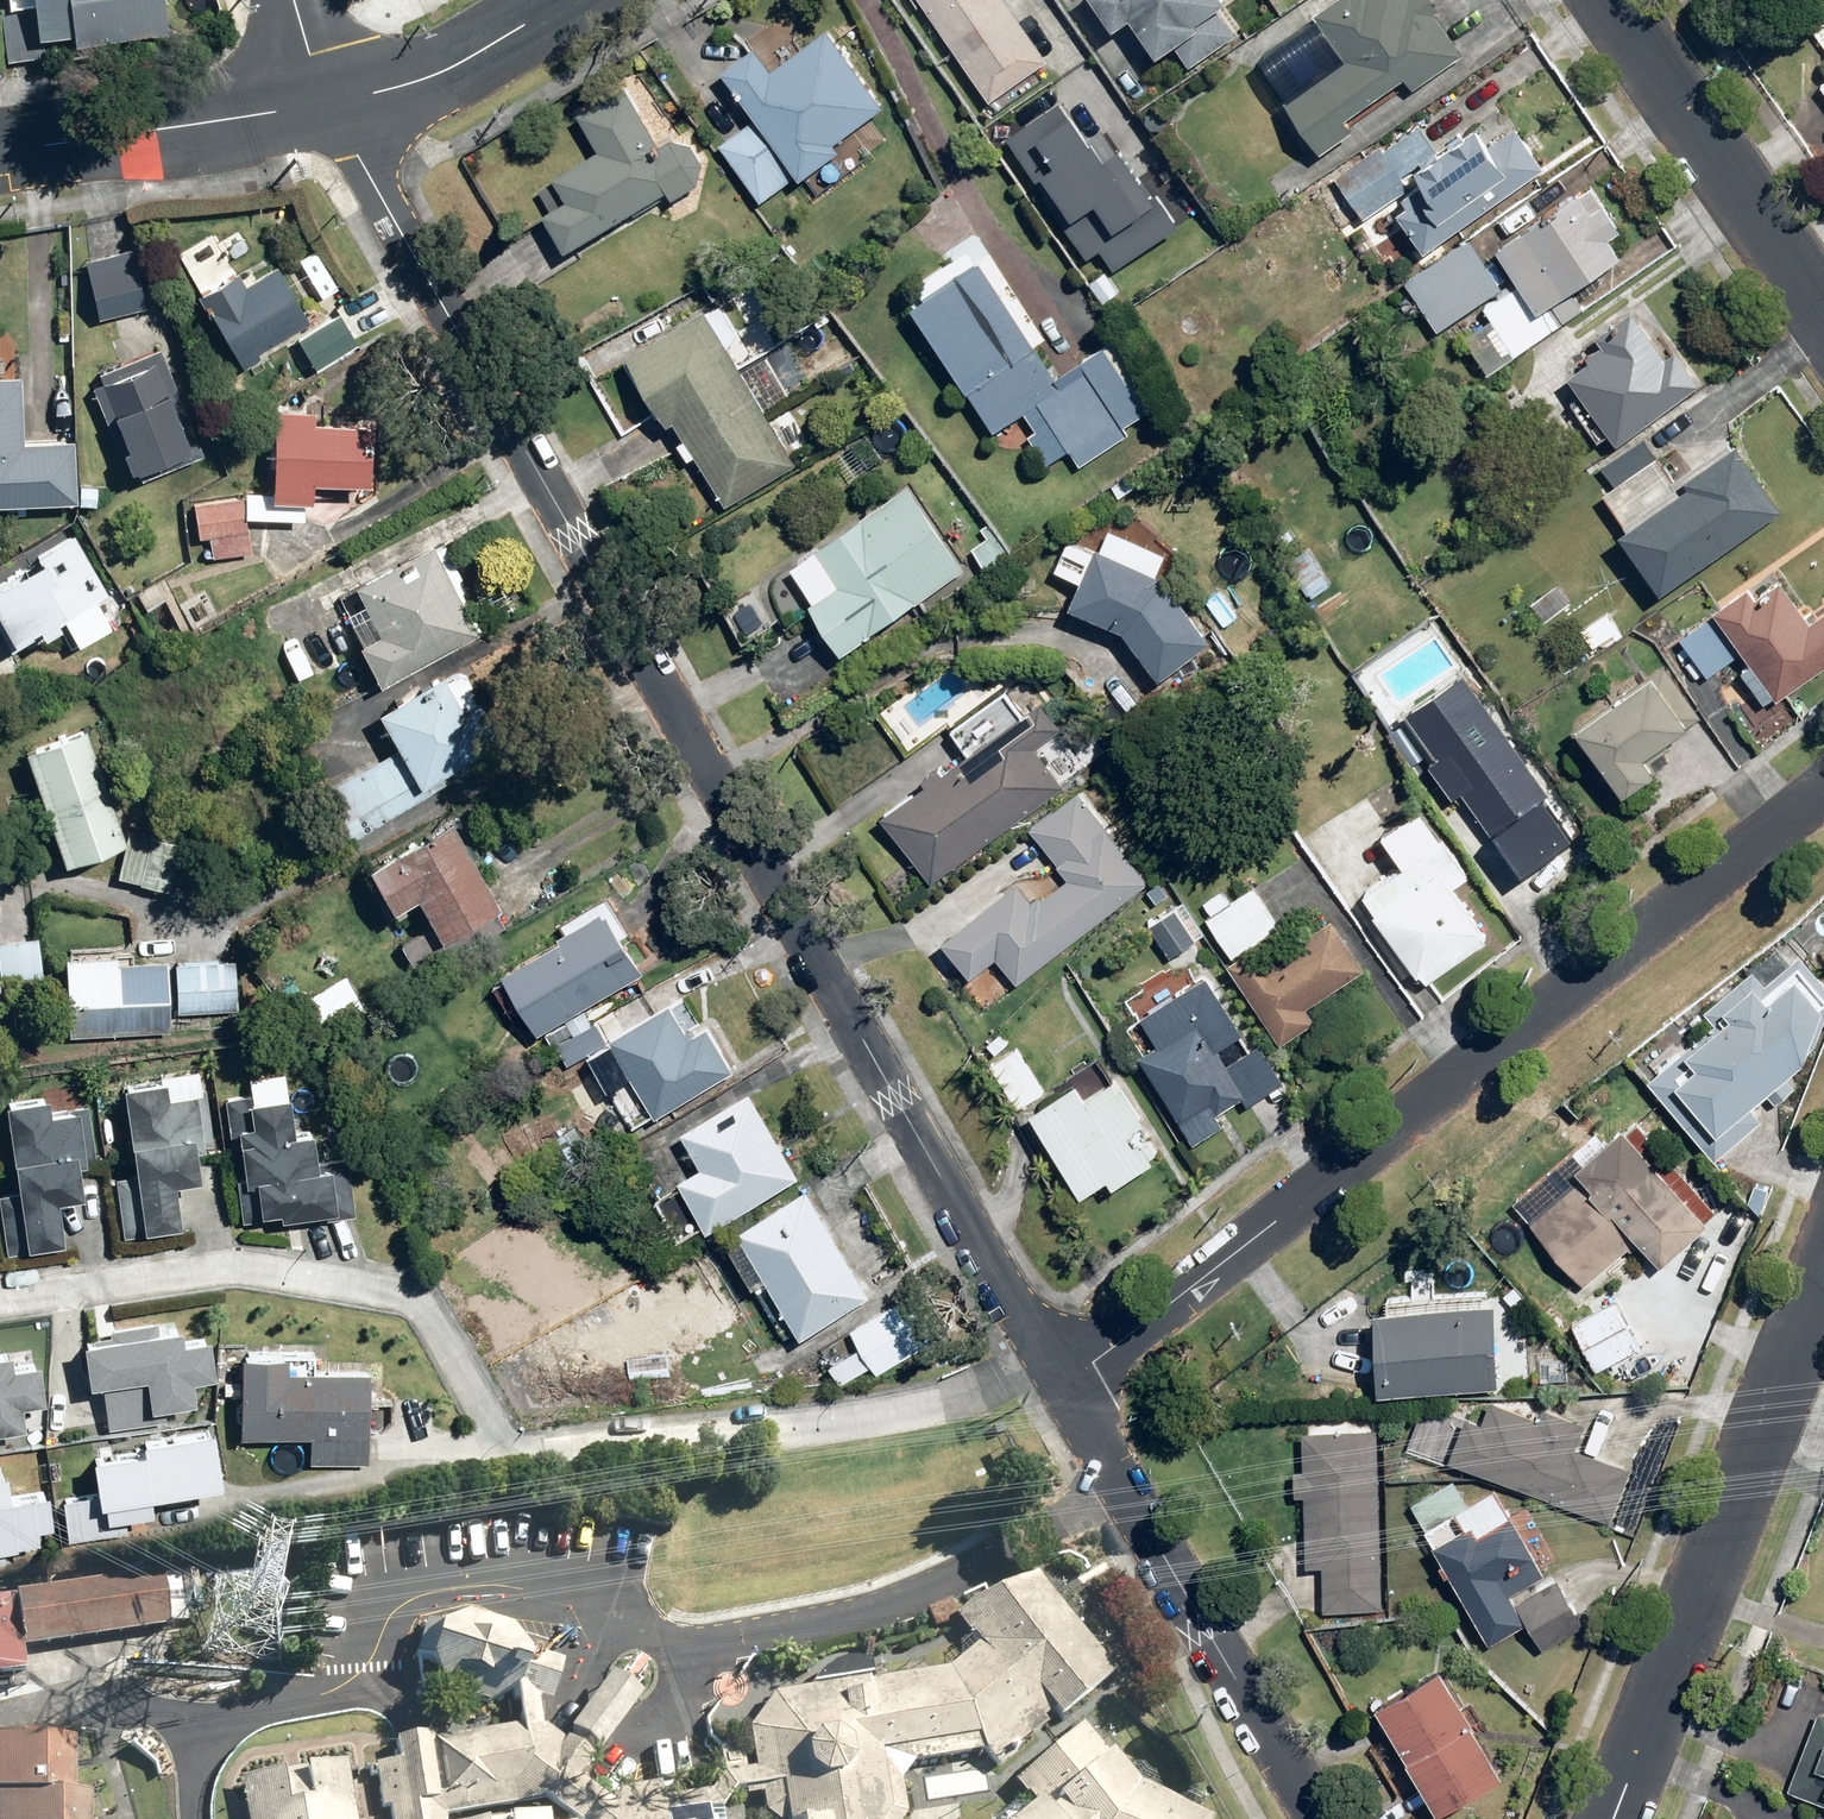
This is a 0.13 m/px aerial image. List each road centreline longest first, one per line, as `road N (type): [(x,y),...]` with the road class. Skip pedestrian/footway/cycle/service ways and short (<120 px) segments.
road 1 (residential): [(326,108),(1066,1384)]
road 2 (residential): [(1823,808),(1066,1384)]
road 3 (residential): [(1823,1262),(1612,1818)]
road 4 (residential): [(1066,1384),(1325,1818)]
road 5 (residential): [(1607,0),(1823,317)]
road 6 (tertiary): [(0,152),(326,108)]
road 7 (tertiary): [(326,108),(432,76),(561,0)]

